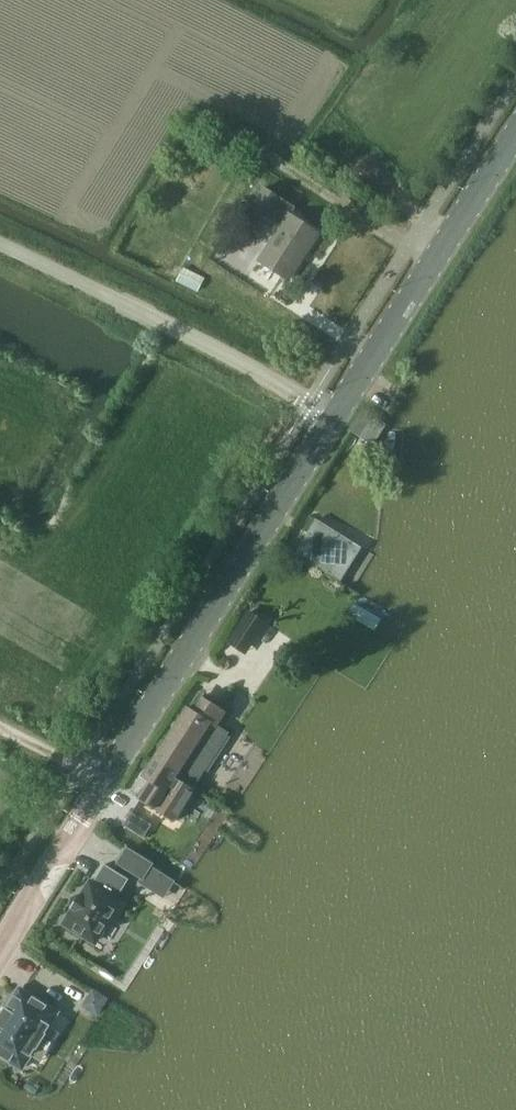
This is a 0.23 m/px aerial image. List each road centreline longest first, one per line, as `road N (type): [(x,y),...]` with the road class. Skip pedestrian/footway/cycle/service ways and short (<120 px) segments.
road 1 (tertiary): [(100,783),(335,417)]
road 2 (residential): [(0,239),(206,338),(335,417)]
road 3 (tertiary): [(335,417),(515,136)]
road 4 (tertiary): [(0,938),(100,783)]

